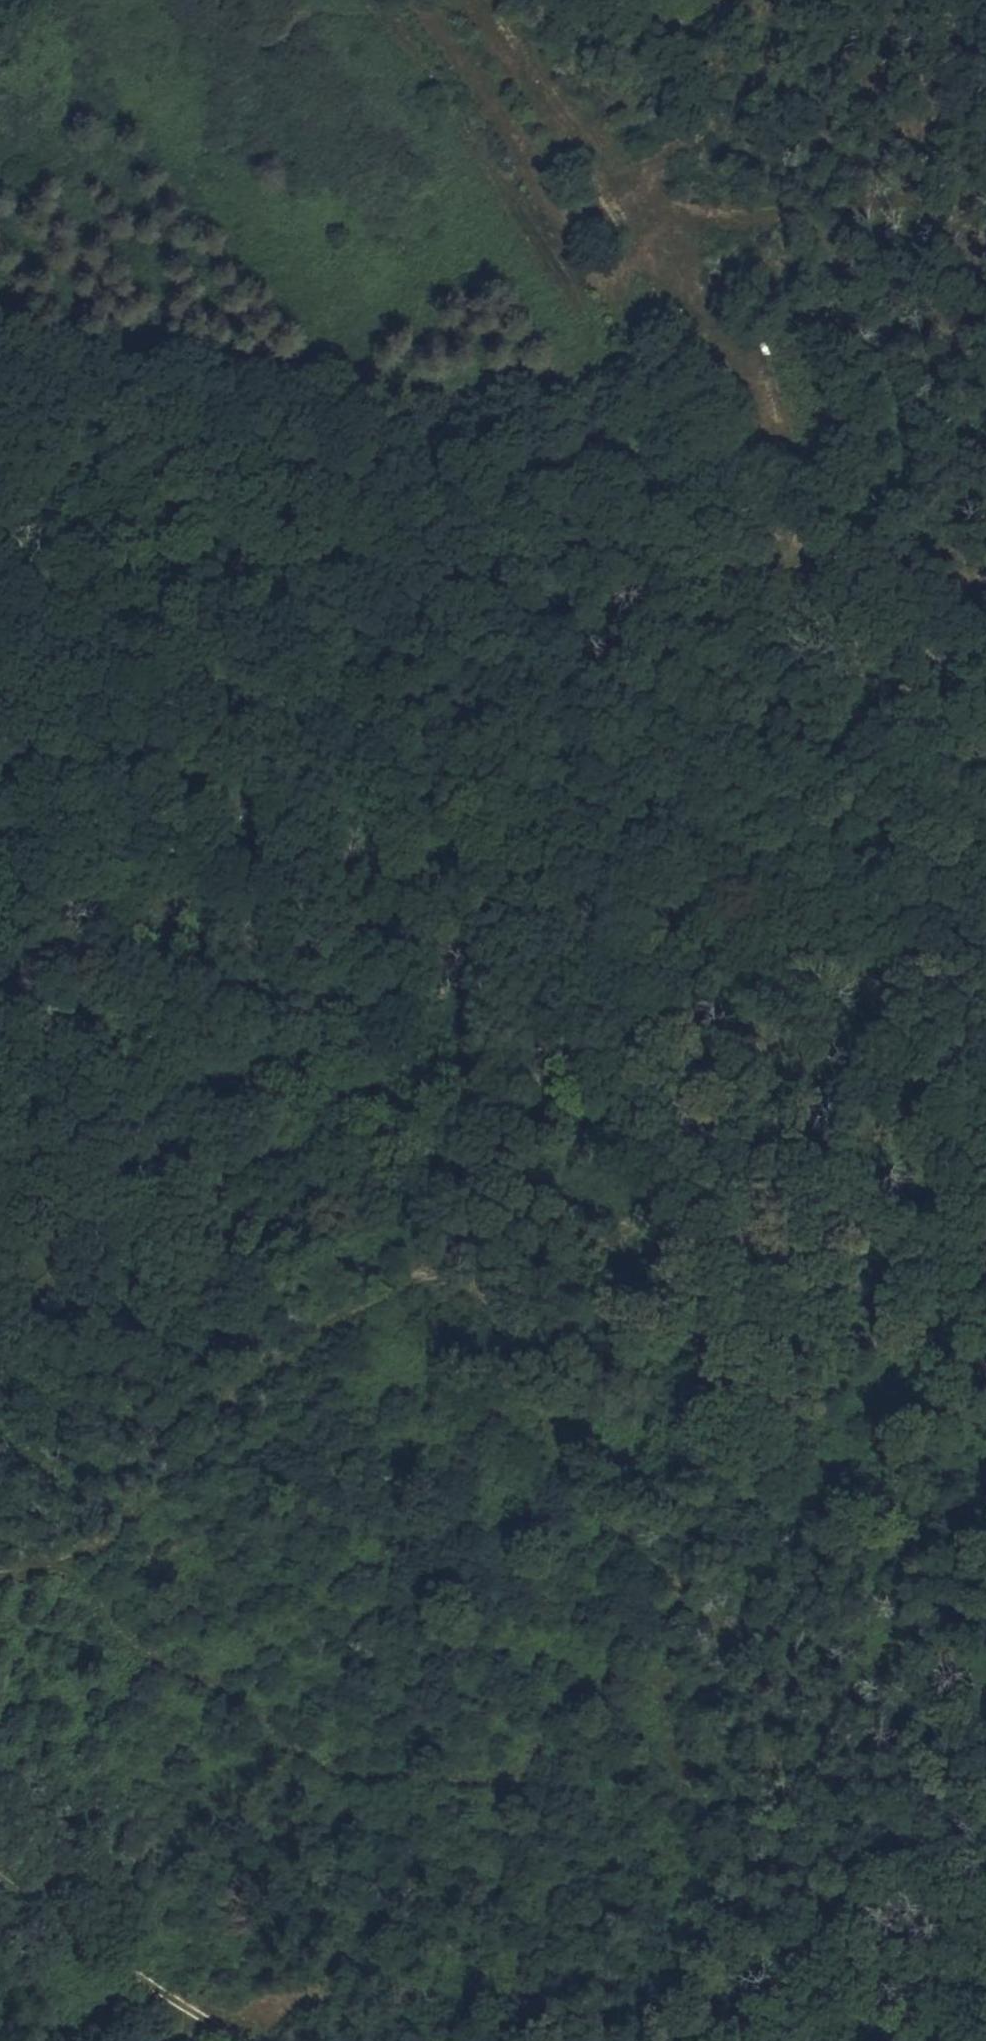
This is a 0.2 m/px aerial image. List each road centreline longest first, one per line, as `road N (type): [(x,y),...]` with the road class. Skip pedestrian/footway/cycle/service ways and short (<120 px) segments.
road 1 (track): [(0,1574),(95,1543),(169,1474),(223,1395)]
road 2 (track): [(0,1875),(242,2040)]

